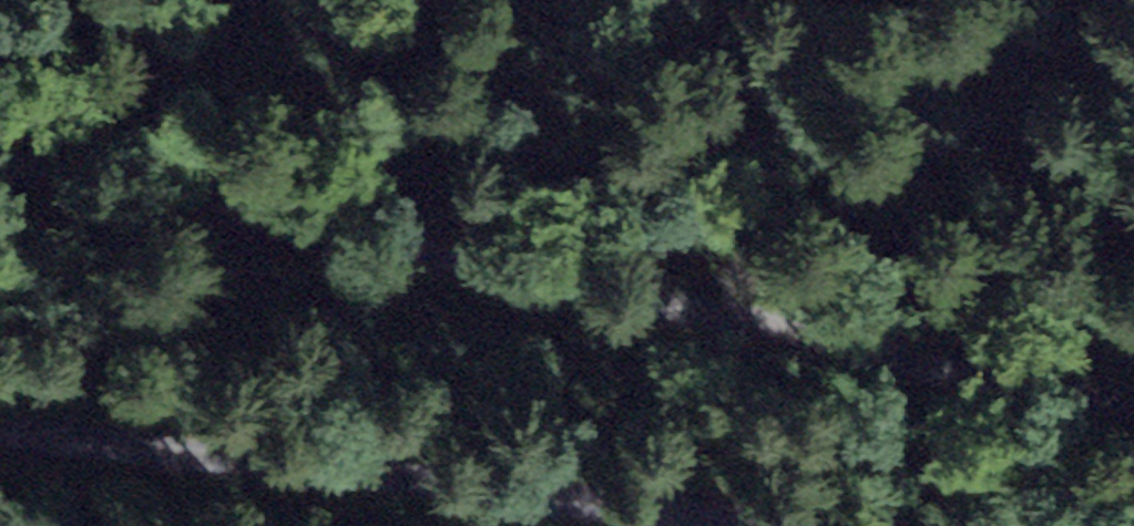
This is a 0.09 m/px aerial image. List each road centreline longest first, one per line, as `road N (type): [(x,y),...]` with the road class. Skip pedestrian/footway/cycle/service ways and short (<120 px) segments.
road 1 (track): [(0,157),(1133,411)]
road 2 (tertiary): [(757,525),(162,443),(0,430)]

